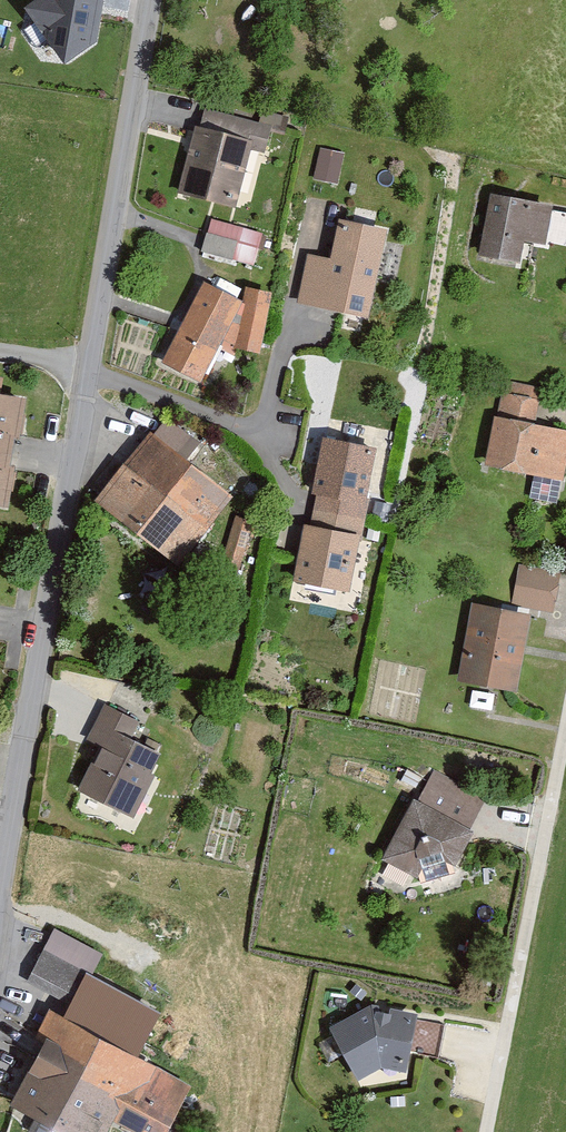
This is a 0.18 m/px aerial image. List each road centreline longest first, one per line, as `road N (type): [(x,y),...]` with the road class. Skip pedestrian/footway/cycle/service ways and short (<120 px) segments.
road 1 (residential): [(90,370),(51,655),(0,932)]
road 2 (residential): [(490,1131),(565,733)]
road 3 (residential): [(148,0),(90,370)]

